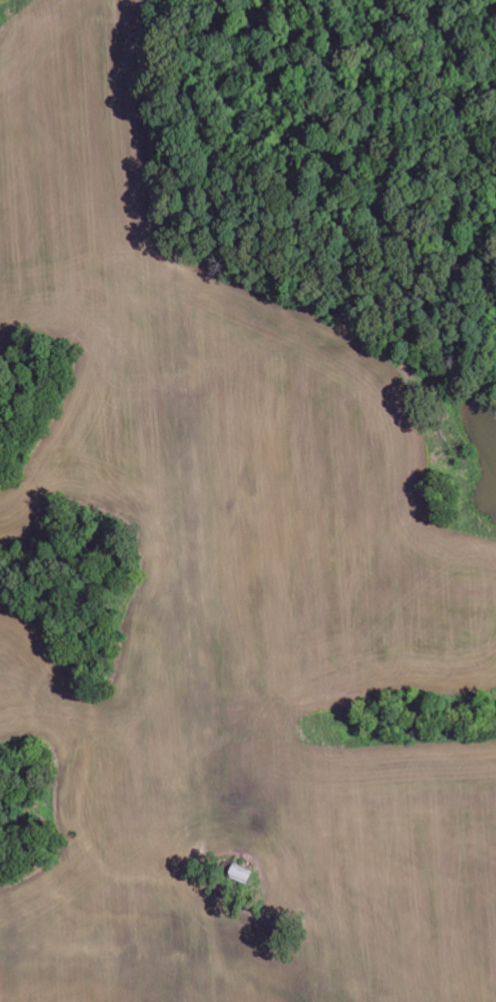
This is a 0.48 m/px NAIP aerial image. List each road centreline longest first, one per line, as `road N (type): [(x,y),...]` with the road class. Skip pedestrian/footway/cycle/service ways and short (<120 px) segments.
road 1 (track): [(81,0),(122,139),(131,396),(180,526),(143,729),(146,768),(176,858),(223,874)]

